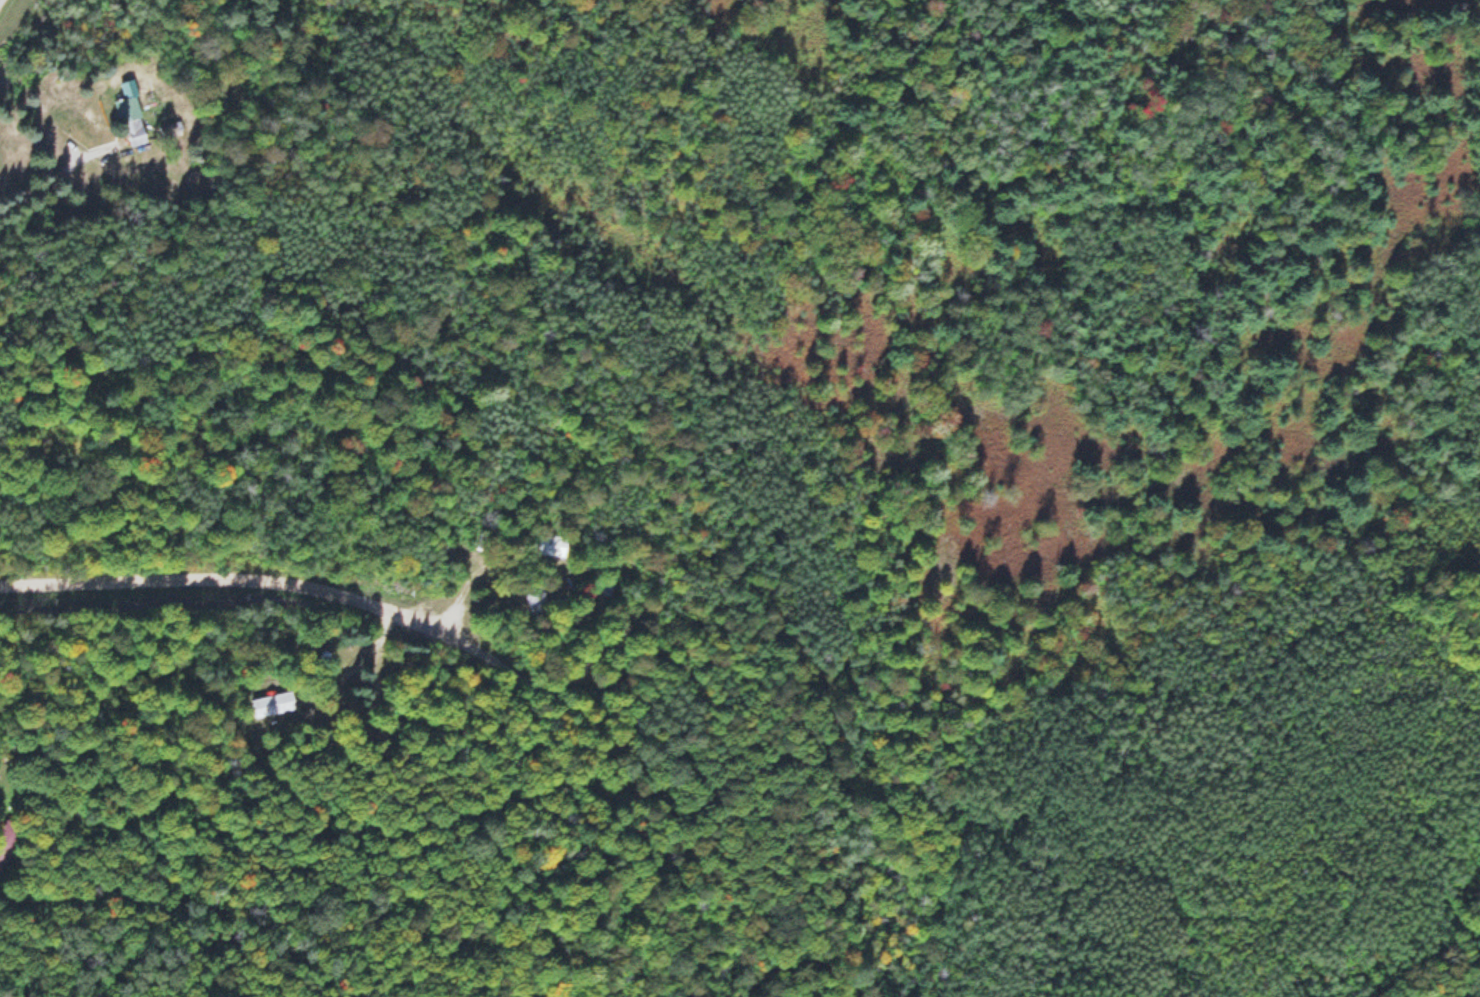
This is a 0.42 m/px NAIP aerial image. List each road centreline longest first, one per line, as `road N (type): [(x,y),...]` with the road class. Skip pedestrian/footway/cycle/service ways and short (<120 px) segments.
road 1 (residential): [(801,996),(776,928),(701,825),(556,701),(434,630),(312,590),(246,582),(0,586)]

